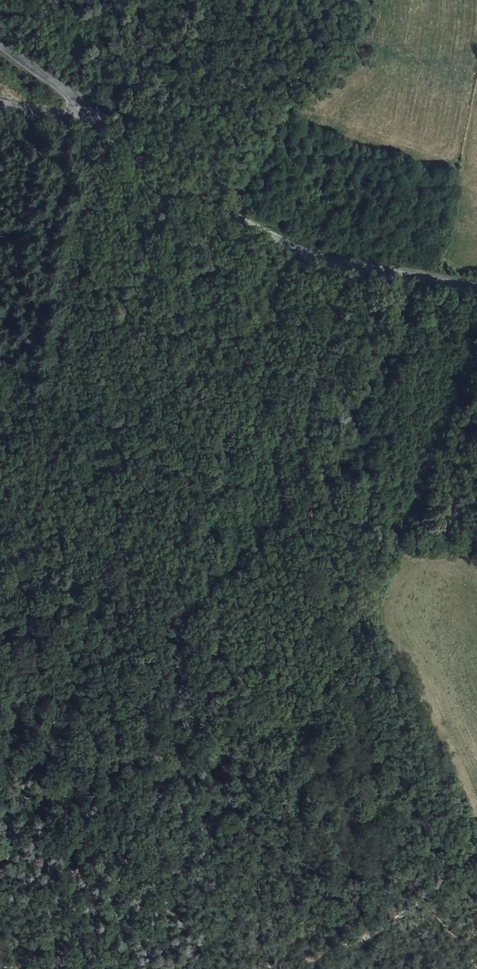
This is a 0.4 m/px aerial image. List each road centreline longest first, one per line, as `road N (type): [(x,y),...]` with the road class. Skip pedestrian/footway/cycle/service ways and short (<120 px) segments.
road 1 (unclassified): [(67,119),(313,264),(476,284)]
road 2 (track): [(258,968),(372,934),(476,855)]

